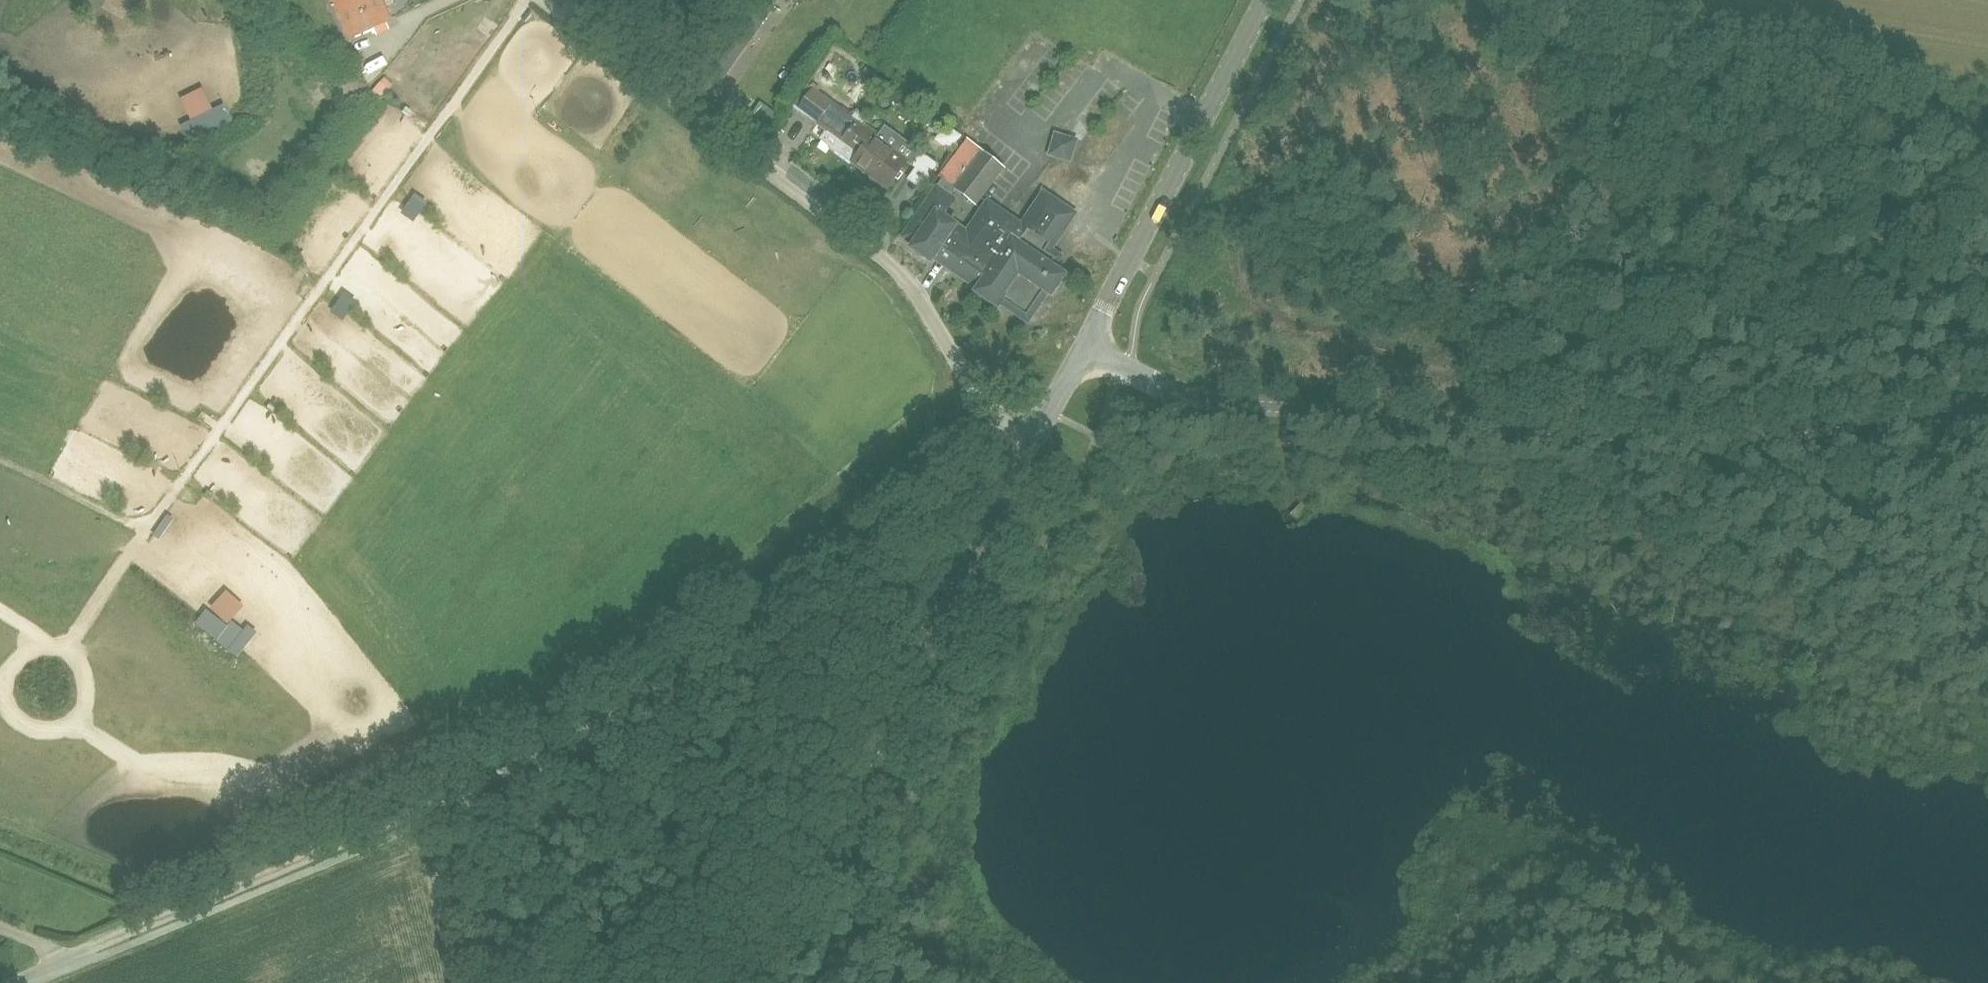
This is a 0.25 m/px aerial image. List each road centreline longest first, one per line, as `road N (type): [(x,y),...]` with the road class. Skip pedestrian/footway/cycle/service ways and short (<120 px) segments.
road 1 (track): [(990,422),(968,426),(667,683),(575,737),(508,774),(67,962)]
road 2 (tertiary): [(1086,346),(1196,396),(1621,445),(1835,420),(1987,391)]
road 3 (track): [(528,0),(150,527)]
road 4 (residential): [(990,422),(888,265),(541,0)]
road 5 (tertiary): [(749,982),(1037,435)]
road 6 (tertiary): [(1086,346),(1265,0)]
road 7 (track): [(181,0),(190,49),(151,101),(30,46),(46,0)]

